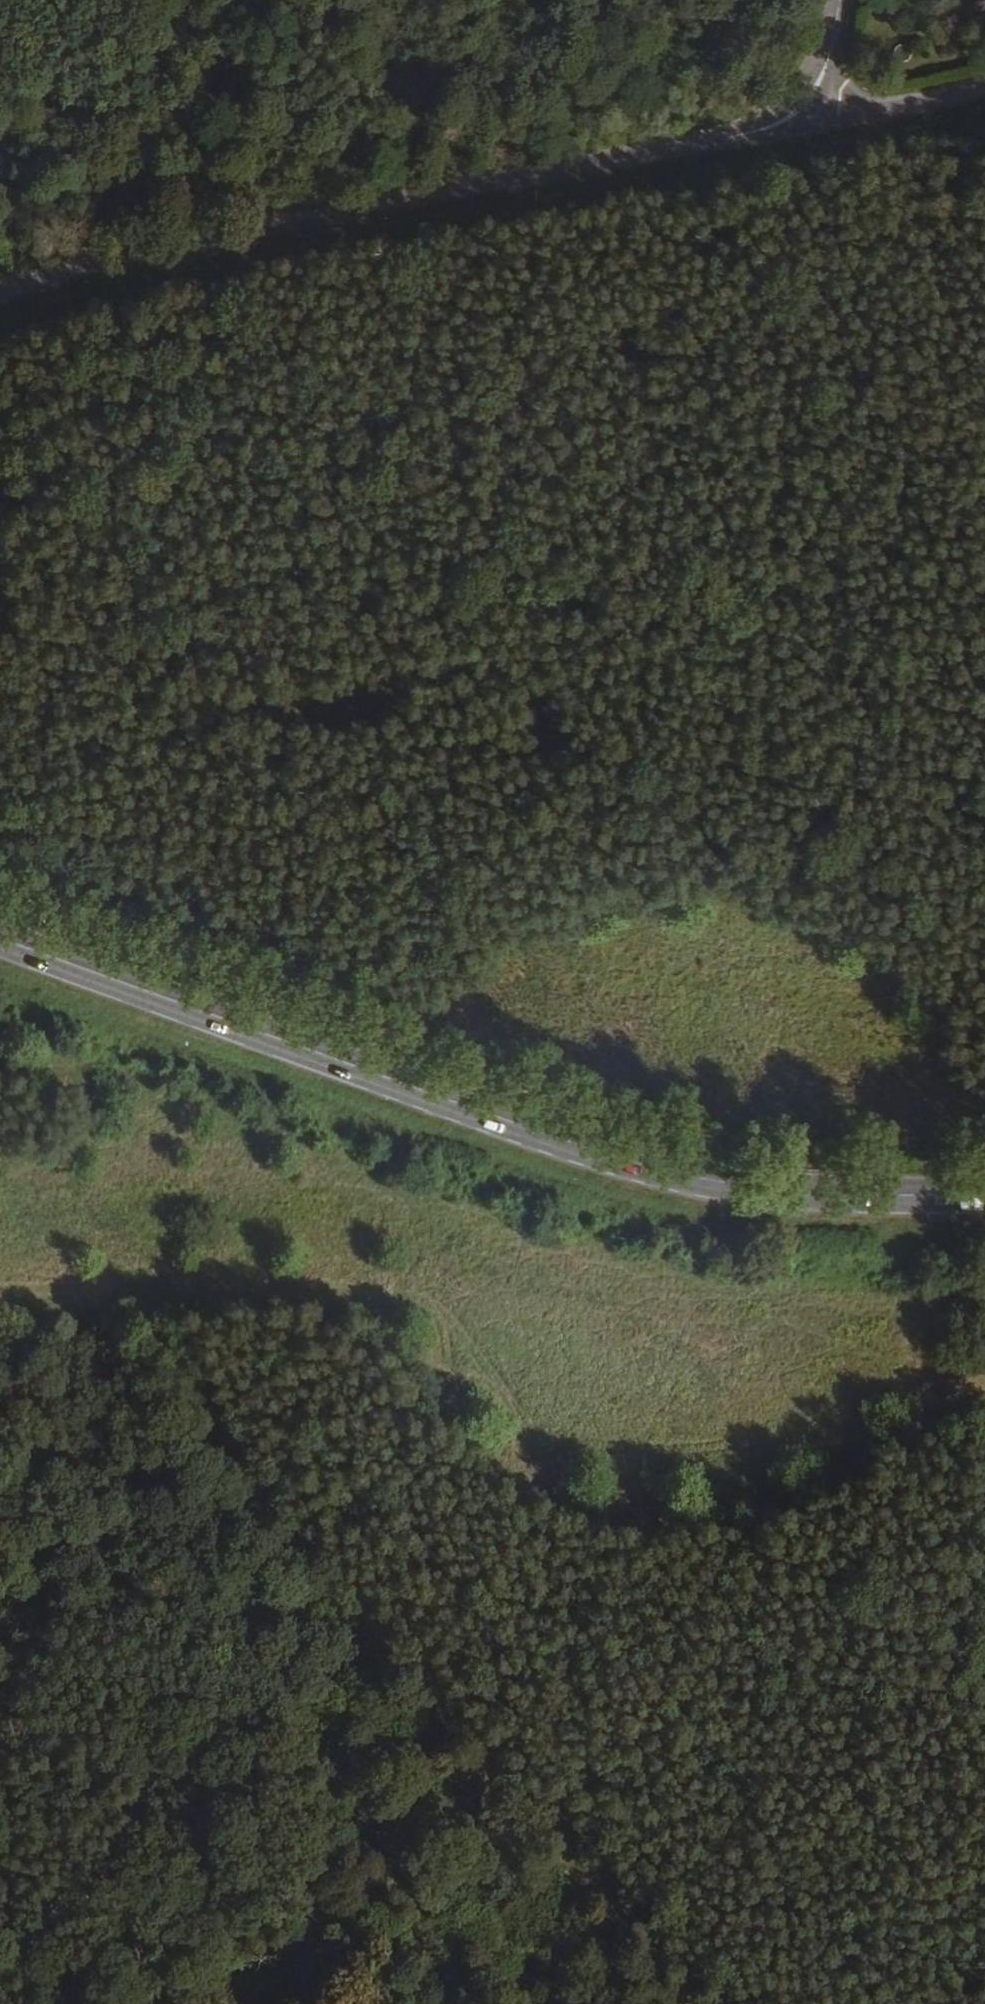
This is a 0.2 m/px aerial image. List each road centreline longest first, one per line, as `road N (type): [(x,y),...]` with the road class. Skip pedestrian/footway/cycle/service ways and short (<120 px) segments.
road 1 (primary): [(0,937),(597,1153),(766,1192),(984,1191)]
road 2 (unclassified): [(0,304),(76,280),(738,150),(782,129),(817,95)]
road 3 (residential): [(984,97),(860,125),(817,95)]
road 4 (track): [(213,2003),(312,1919)]

